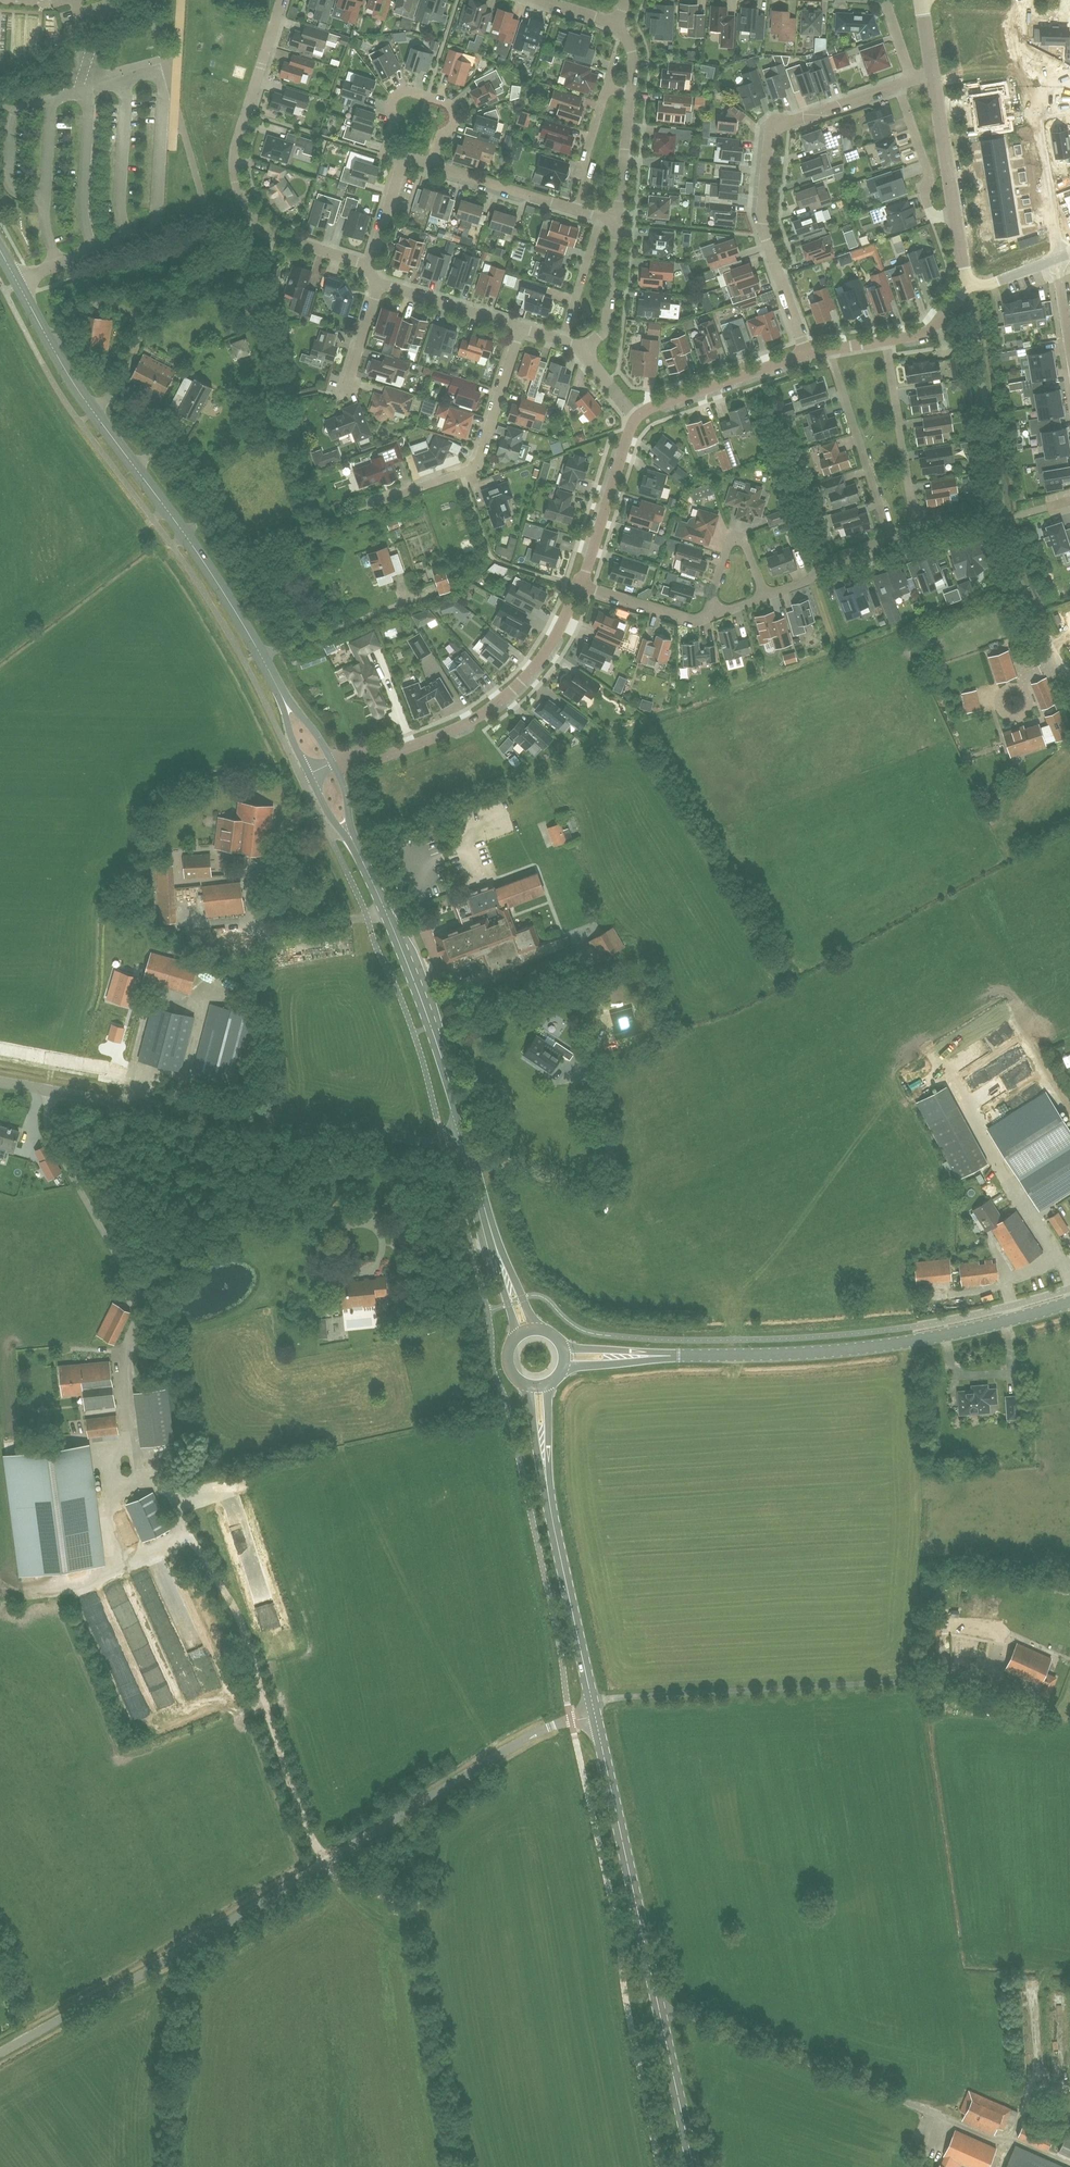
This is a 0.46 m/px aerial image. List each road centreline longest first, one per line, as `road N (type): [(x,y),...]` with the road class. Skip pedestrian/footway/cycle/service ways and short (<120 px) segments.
road 1 (unclassified): [(0,2055),(516,1746),(596,1718)]
road 2 (secondary): [(283,697),(201,558),(76,389),(0,251)]
road 3 (unclassified): [(465,1135),(421,1142),(0,1080)]
road 4 (secondary): [(694,2166),(596,1718)]
road 5 (tertiary): [(1069,1302),(887,1345),(678,1356)]
road 6 (unclassified): [(1069,676),(1012,559),(976,345),(944,316)]
road 7 (residential): [(898,85),(785,124),(768,143),(762,223),(805,354)]
road 8 (residential): [(368,268),(275,235),(240,199),(235,151),(282,0)]
road 9 (residential): [(333,763),(397,752),(487,710),(541,659),(580,586)]
road 10 (secondary): [(465,1135),(396,934),(357,850)]
road 11 (residential): [(367,507),(475,465),(520,328)]
road 12 (secondary): [(596,1718),(545,1475)]
road 13 (residential): [(828,350),(889,537)]
road 14 (residential): [(431,164),(454,116),(444,102),(411,92),(390,108),(389,150),(402,162)]
road 15 (residential): [(885,340),(916,527)]
road 16 (residential): [(636,420),(805,354)]
road 17 (residential): [(580,586),(636,420)]
road 18 (residential): [(898,85),(930,178),(924,191),(933,220),(955,214)]
road 19 (residential): [(577,210),(431,164)]
road 20 (residential): [(764,596),(745,542),(736,539),(707,616)]
road 21 (residential): [(520,328),(379,284)]
road 22 (residential): [(1039,116),(1061,258)]
road 23 (residential): [(582,352),(607,322),(617,221)]
road 24 (residential): [(955,214),(932,77)]
road 25 (residential): [(889,537),(764,596)]
road 26 (residential): [(580,586),(687,619),(707,616)]
road 27 (residential): [(562,341),(600,217)]
road 28 (residential): [(617,221),(630,93)]
road 29 (residential): [(577,210),(606,88)]

